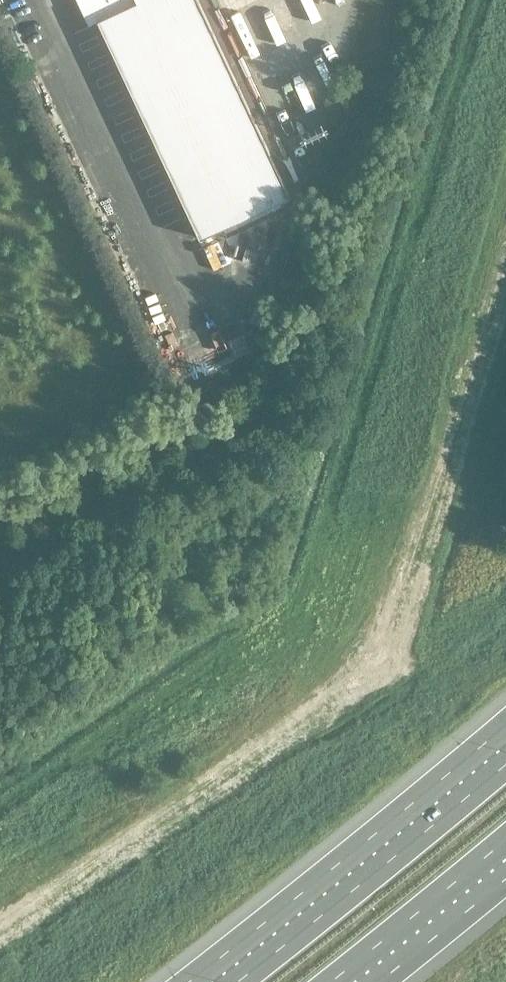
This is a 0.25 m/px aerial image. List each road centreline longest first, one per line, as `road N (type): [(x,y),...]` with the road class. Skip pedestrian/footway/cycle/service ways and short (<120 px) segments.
road 1 (motorway): [(505,742),(208,981)]
road 2 (motorway): [(347,981),(505,854)]

